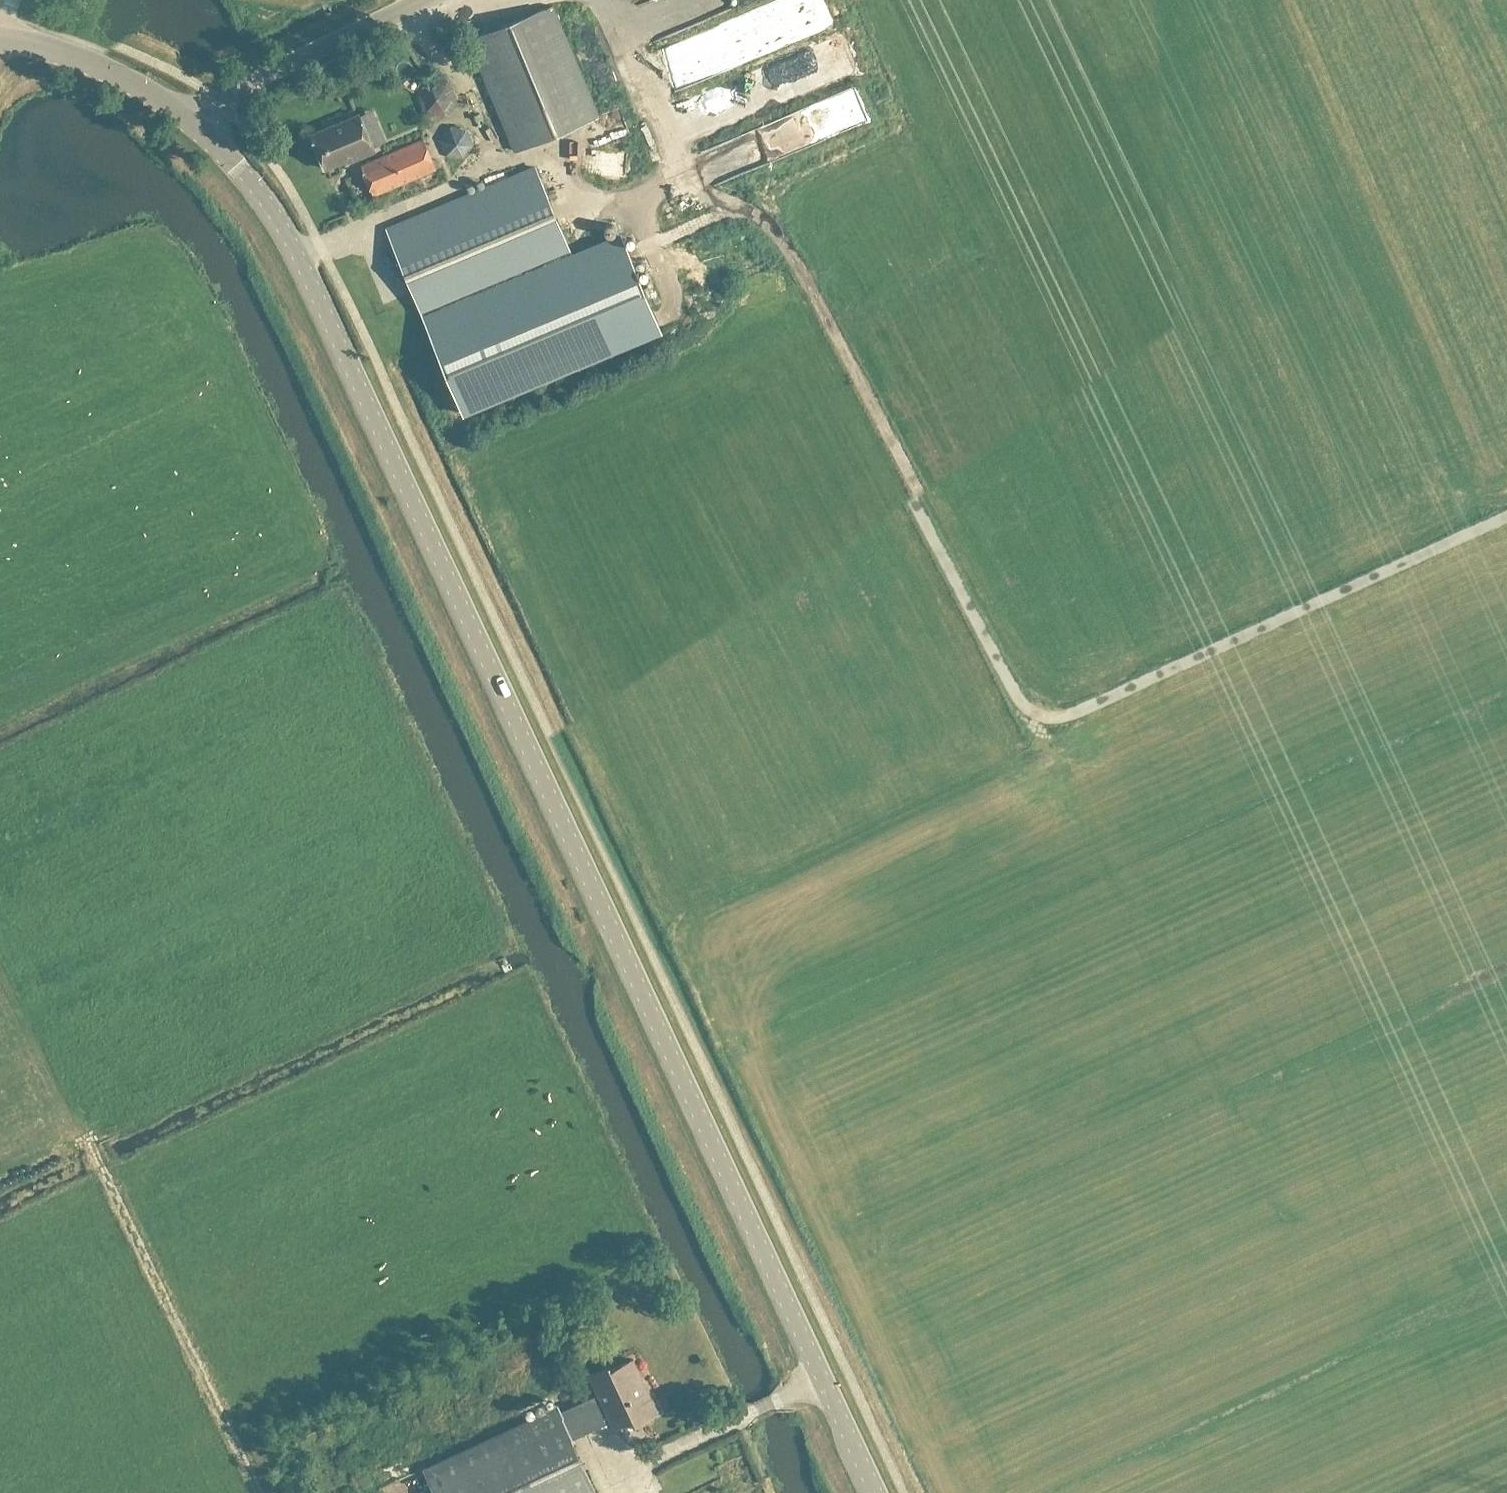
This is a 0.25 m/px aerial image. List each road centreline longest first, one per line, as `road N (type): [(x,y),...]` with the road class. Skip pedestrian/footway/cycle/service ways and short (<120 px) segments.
road 1 (tertiary): [(875,1492),(473,626),(271,215),(196,123)]
road 2 (unclassified): [(196,123),(214,100),(423,0)]
road 3 (tertiary): [(196,123),(87,64),(1,40)]

